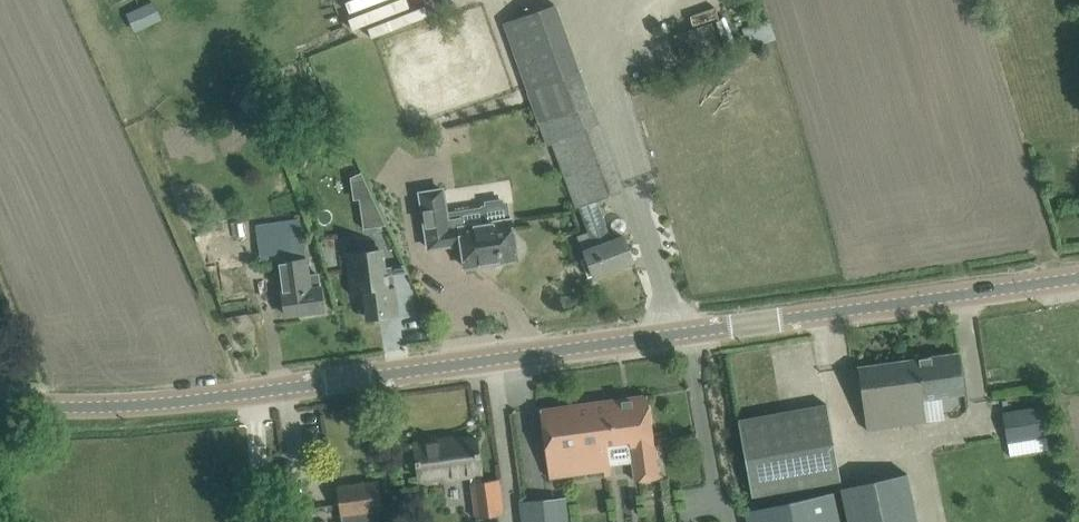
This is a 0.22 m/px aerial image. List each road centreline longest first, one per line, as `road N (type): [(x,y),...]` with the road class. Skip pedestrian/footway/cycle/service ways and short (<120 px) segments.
road 1 (tertiary): [(0,401),(158,402),(1078,276)]

